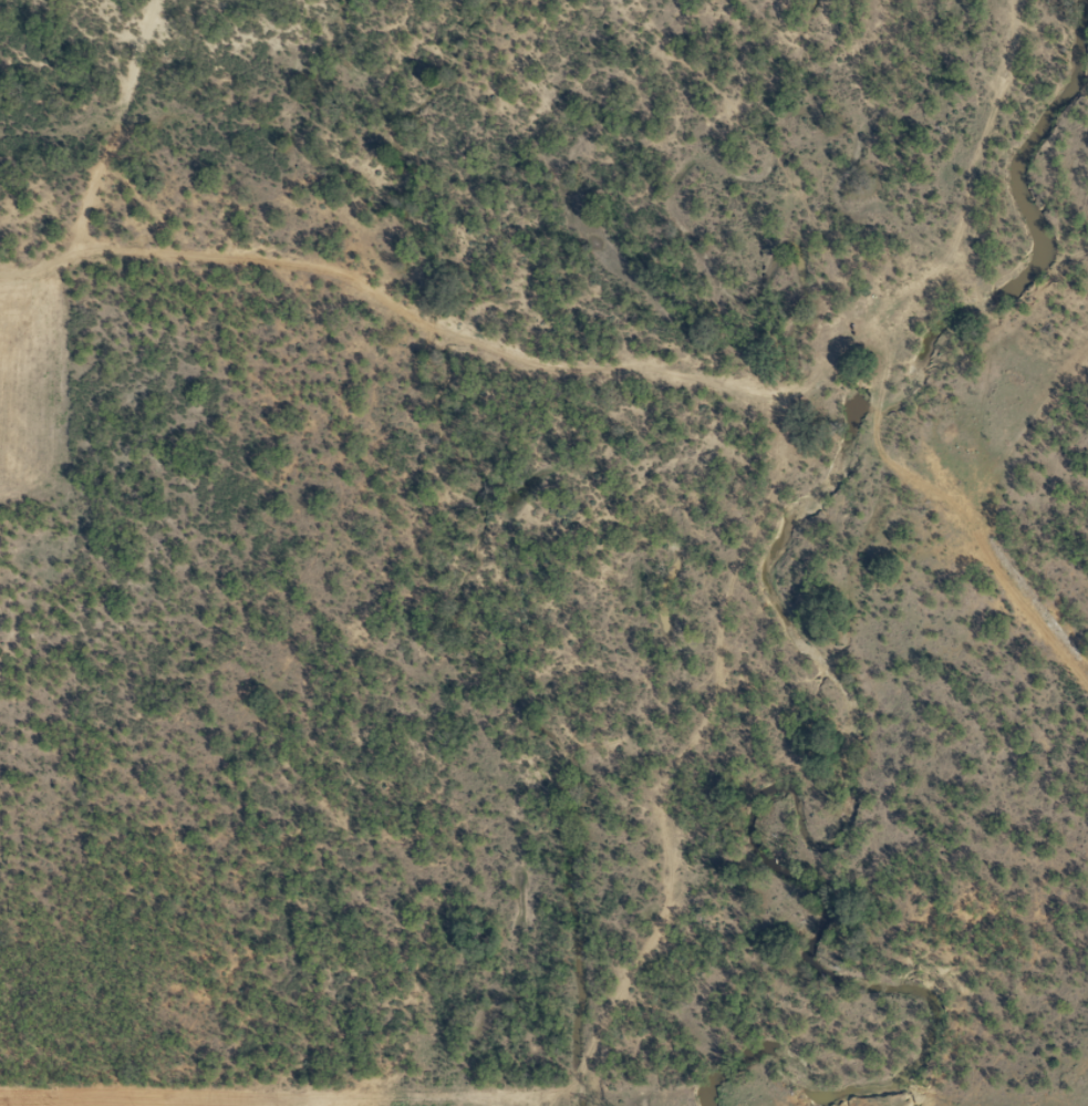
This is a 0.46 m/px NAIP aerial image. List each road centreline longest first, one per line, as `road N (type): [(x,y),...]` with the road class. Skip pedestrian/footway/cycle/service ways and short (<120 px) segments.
road 1 (residential): [(0,339),(261,317),(510,412),(753,467),(885,467),(1013,589),(1087,689)]
road 2 (residential): [(999,0),(1002,73),(957,278),(897,406),(885,467)]

